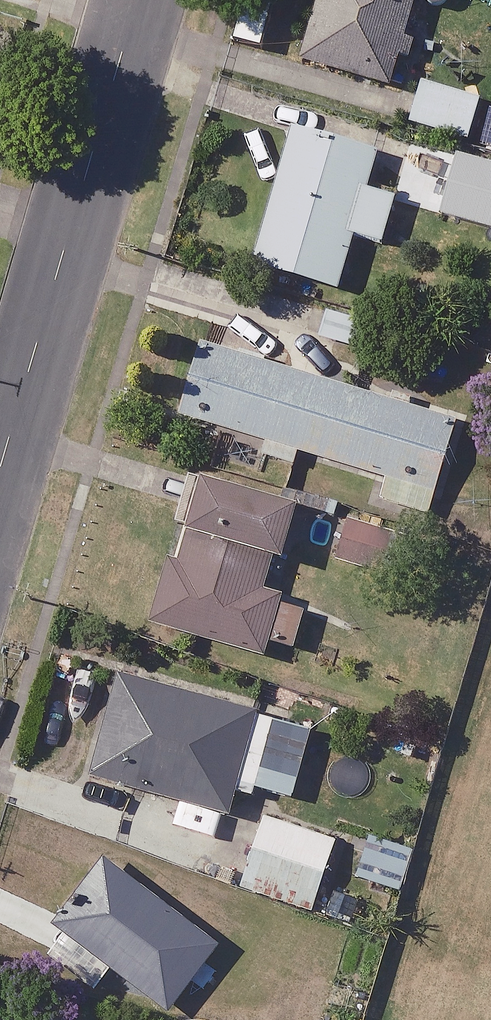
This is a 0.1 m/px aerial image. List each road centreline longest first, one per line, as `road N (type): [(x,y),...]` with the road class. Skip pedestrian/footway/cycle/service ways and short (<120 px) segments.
road 1 (residential): [(136,0),(0,467)]

